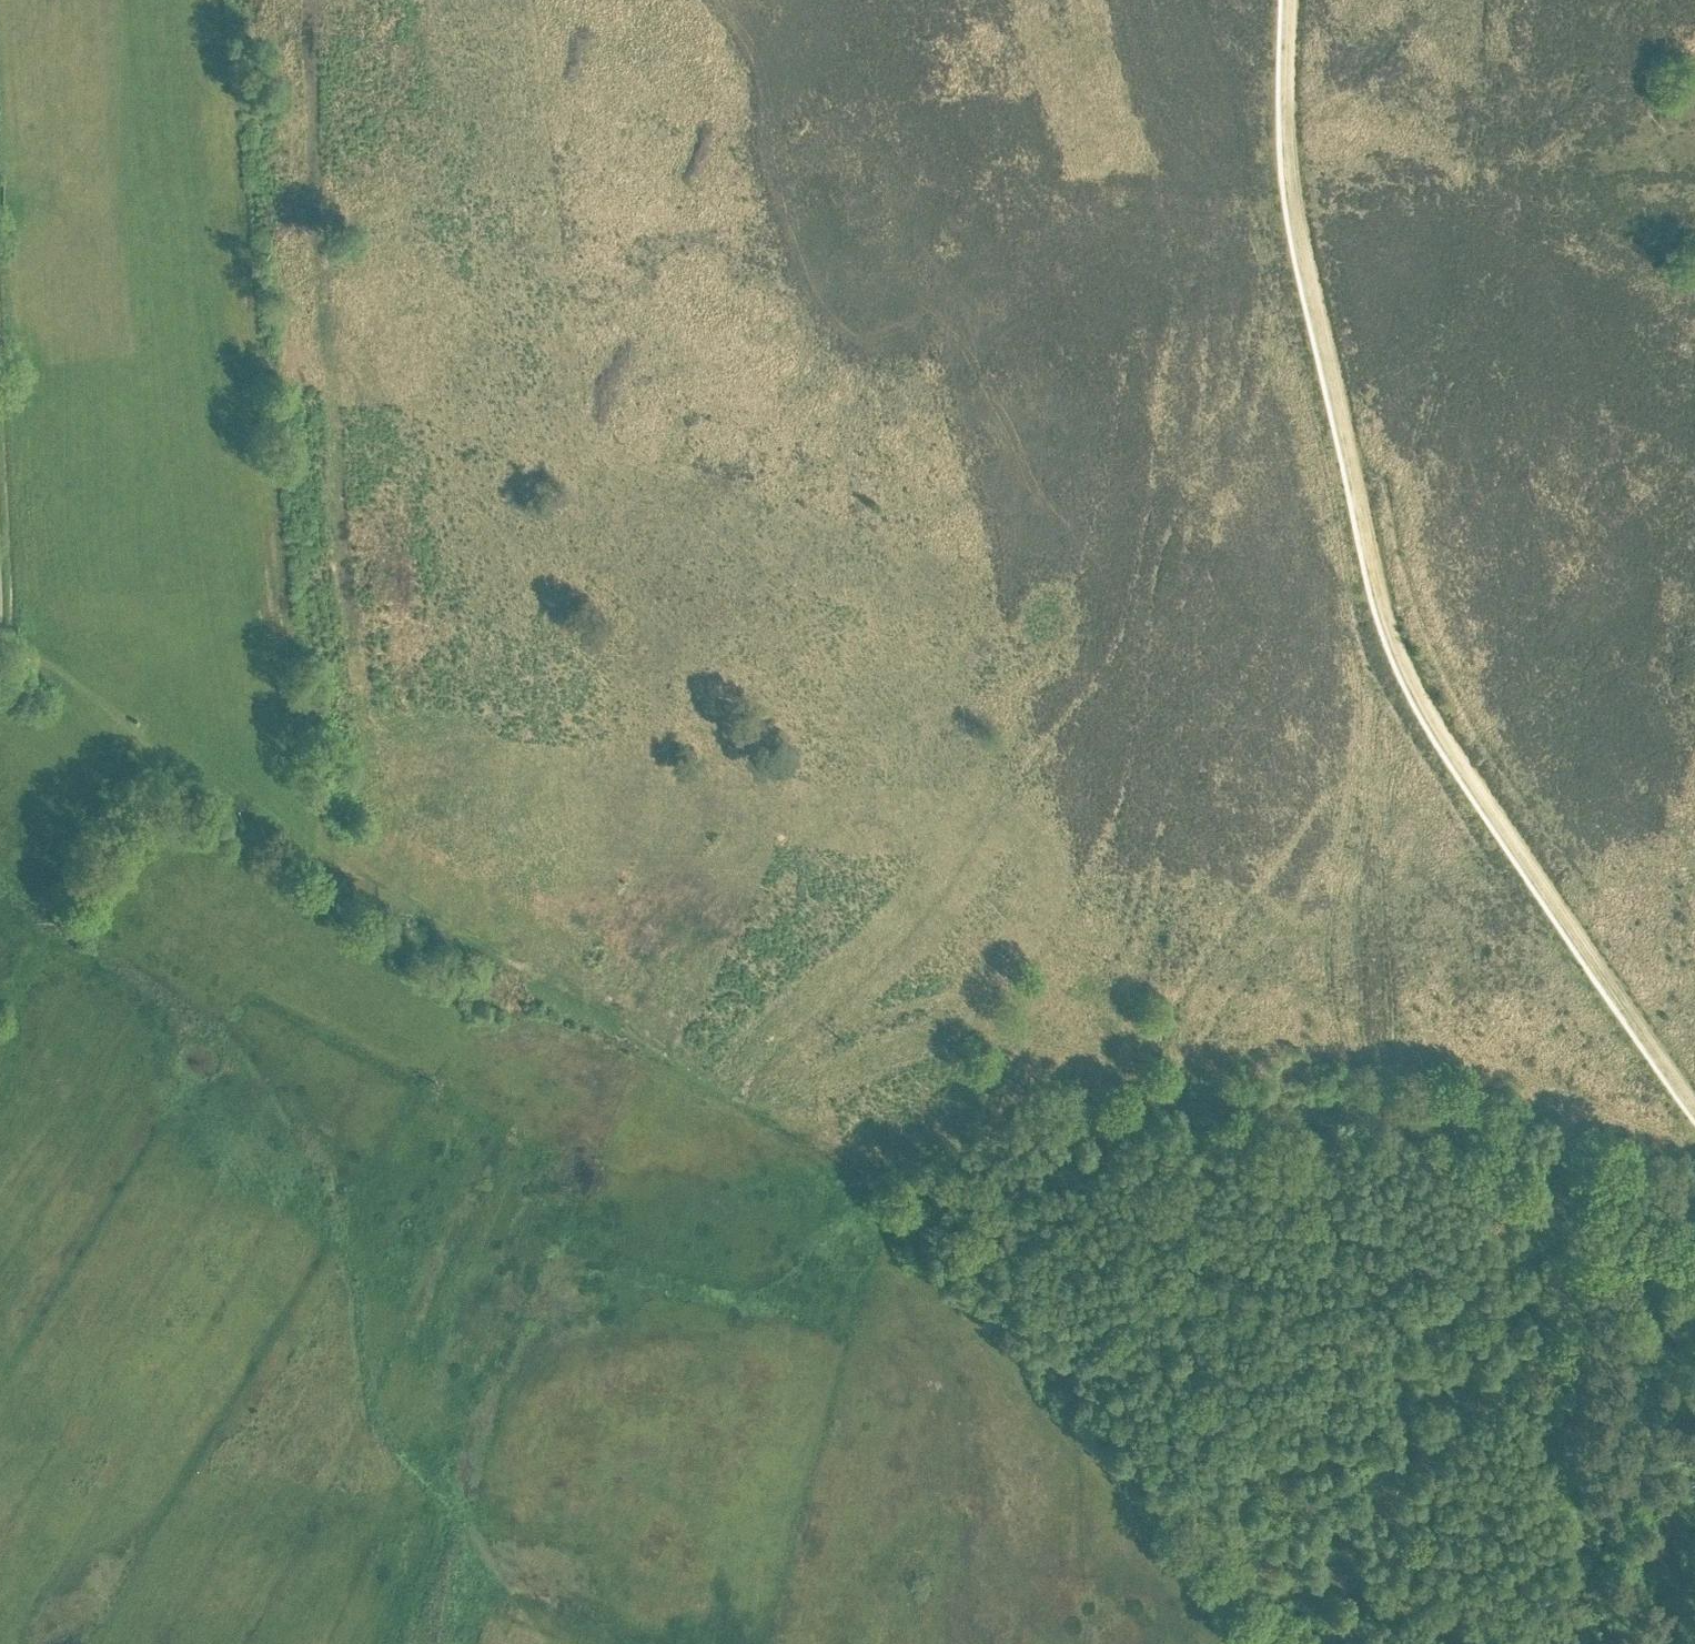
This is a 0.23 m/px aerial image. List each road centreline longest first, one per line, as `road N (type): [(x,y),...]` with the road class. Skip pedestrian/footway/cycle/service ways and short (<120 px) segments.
road 1 (track): [(1290,0),(1286,161),(1382,613),(1447,745),(1694,1105)]

